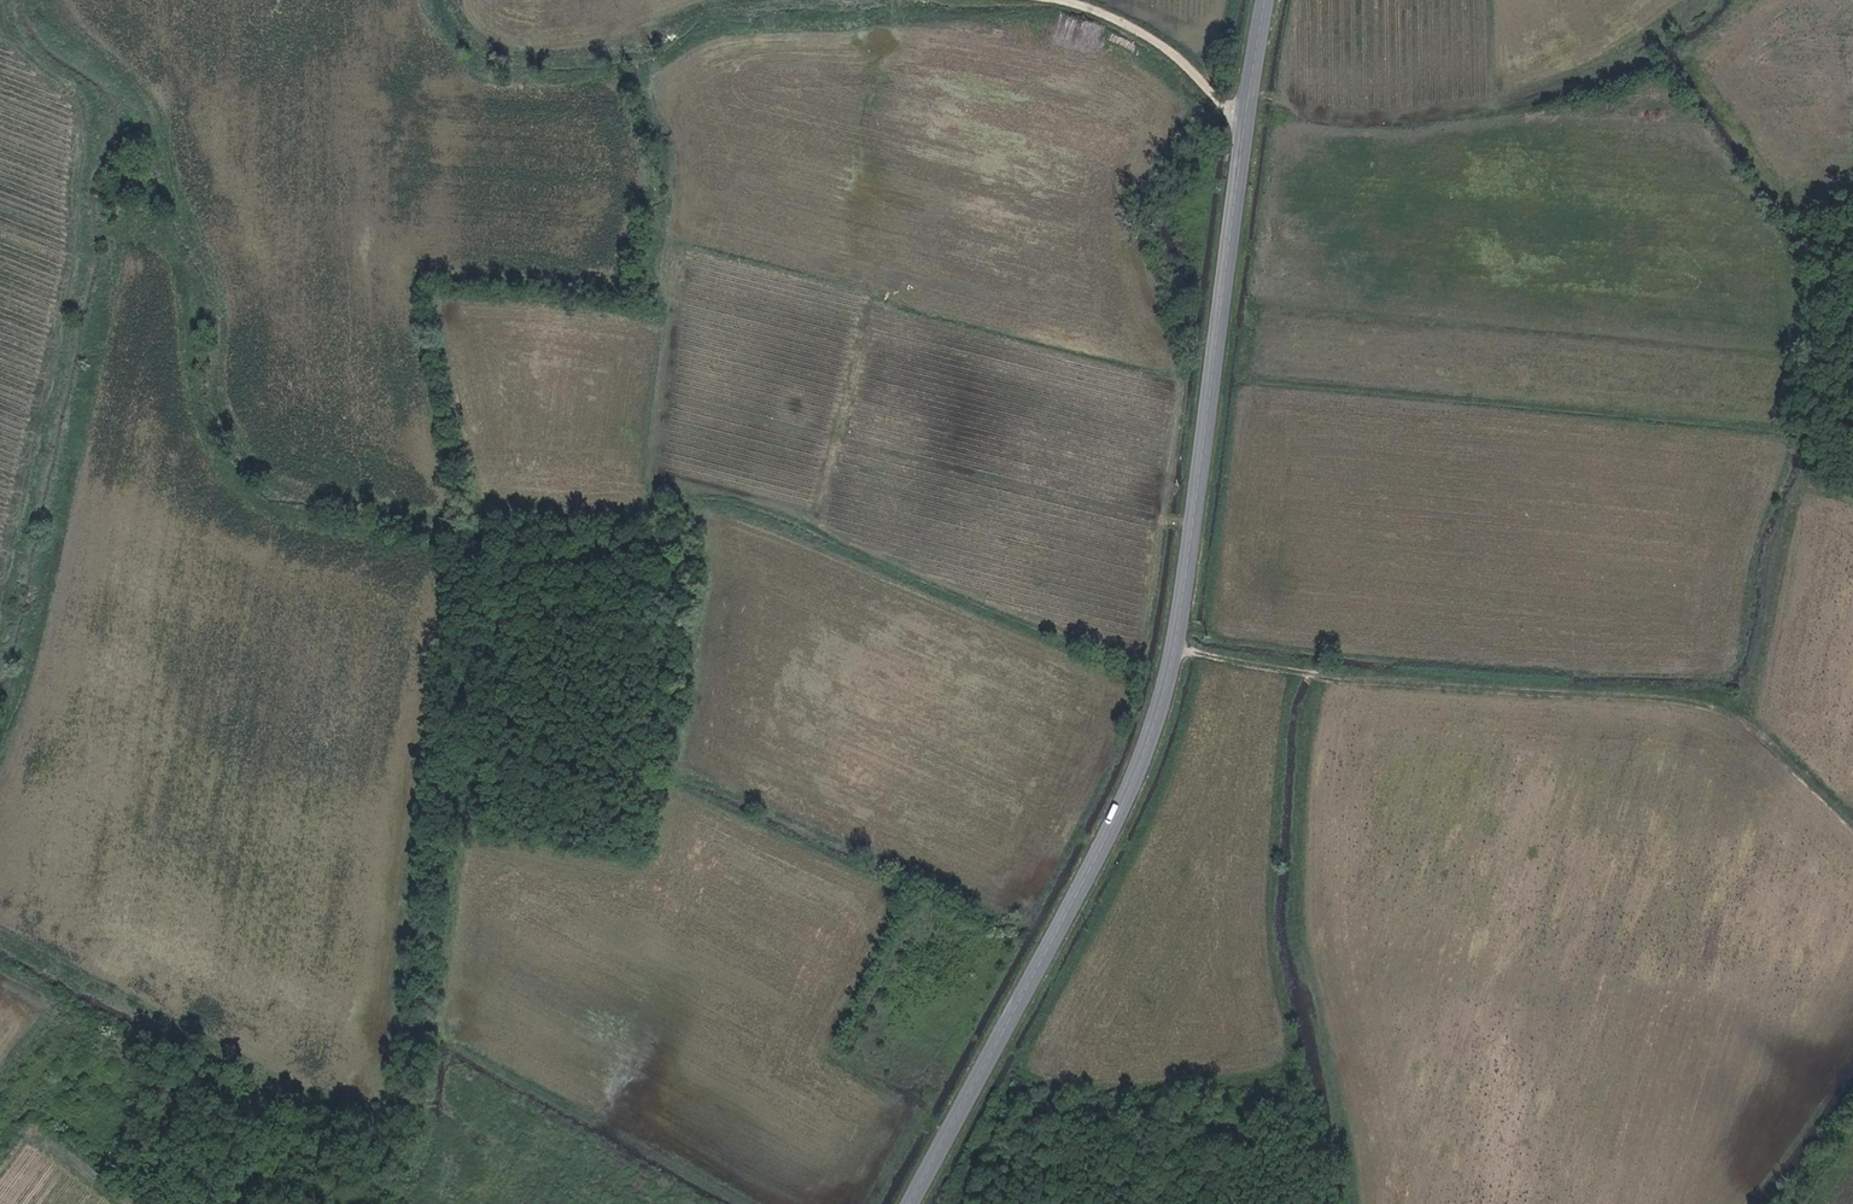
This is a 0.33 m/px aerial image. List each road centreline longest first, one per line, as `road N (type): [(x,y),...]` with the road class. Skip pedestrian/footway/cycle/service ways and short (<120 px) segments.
road 1 (secondary): [(913,1203),(1153,753),(1188,603),(1270,0)]
road 2 (track): [(1123,0),(1253,104)]

